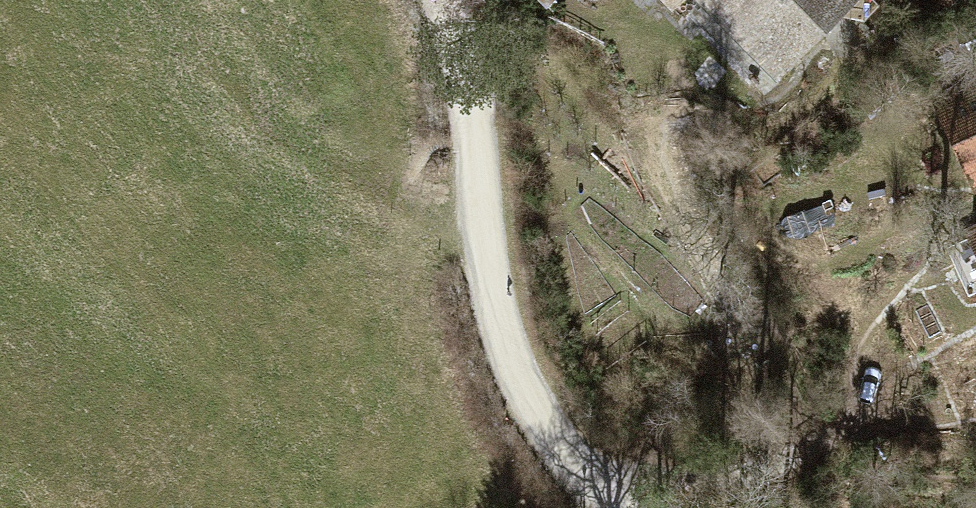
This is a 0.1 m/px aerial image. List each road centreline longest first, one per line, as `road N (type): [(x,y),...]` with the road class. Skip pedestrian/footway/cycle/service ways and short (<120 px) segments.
road 1 (motorway): [(975,459),(0,261)]
road 2 (track): [(449,0),(478,122),(500,319),(544,425),(614,507)]

